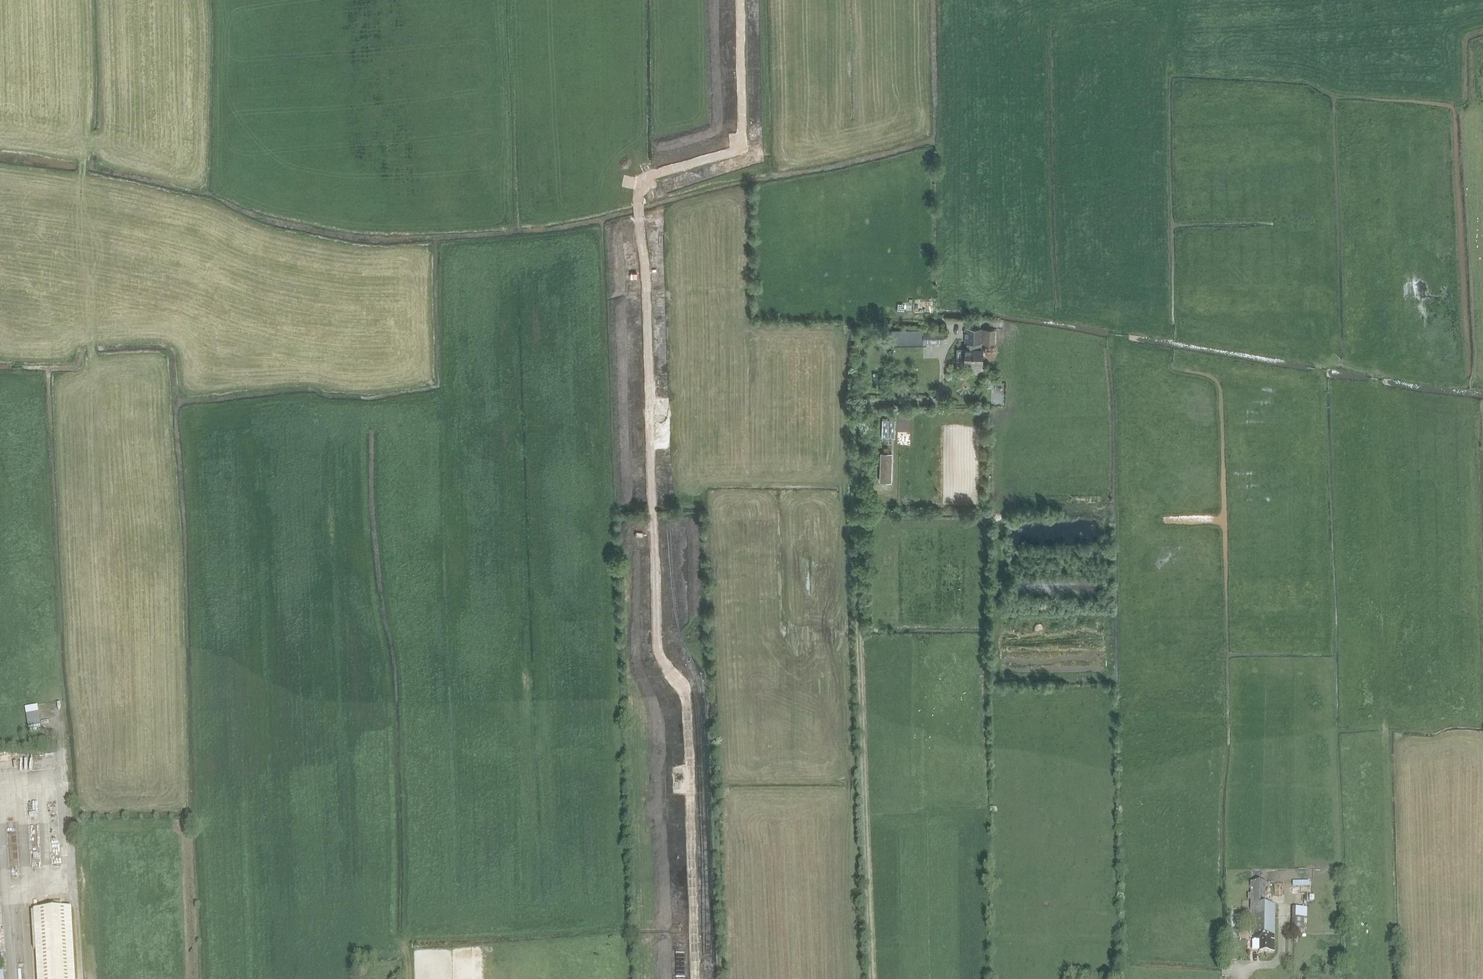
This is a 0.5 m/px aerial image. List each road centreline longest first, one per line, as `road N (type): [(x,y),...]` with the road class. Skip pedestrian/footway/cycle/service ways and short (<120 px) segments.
road 1 (track): [(870,978),(857,402)]

